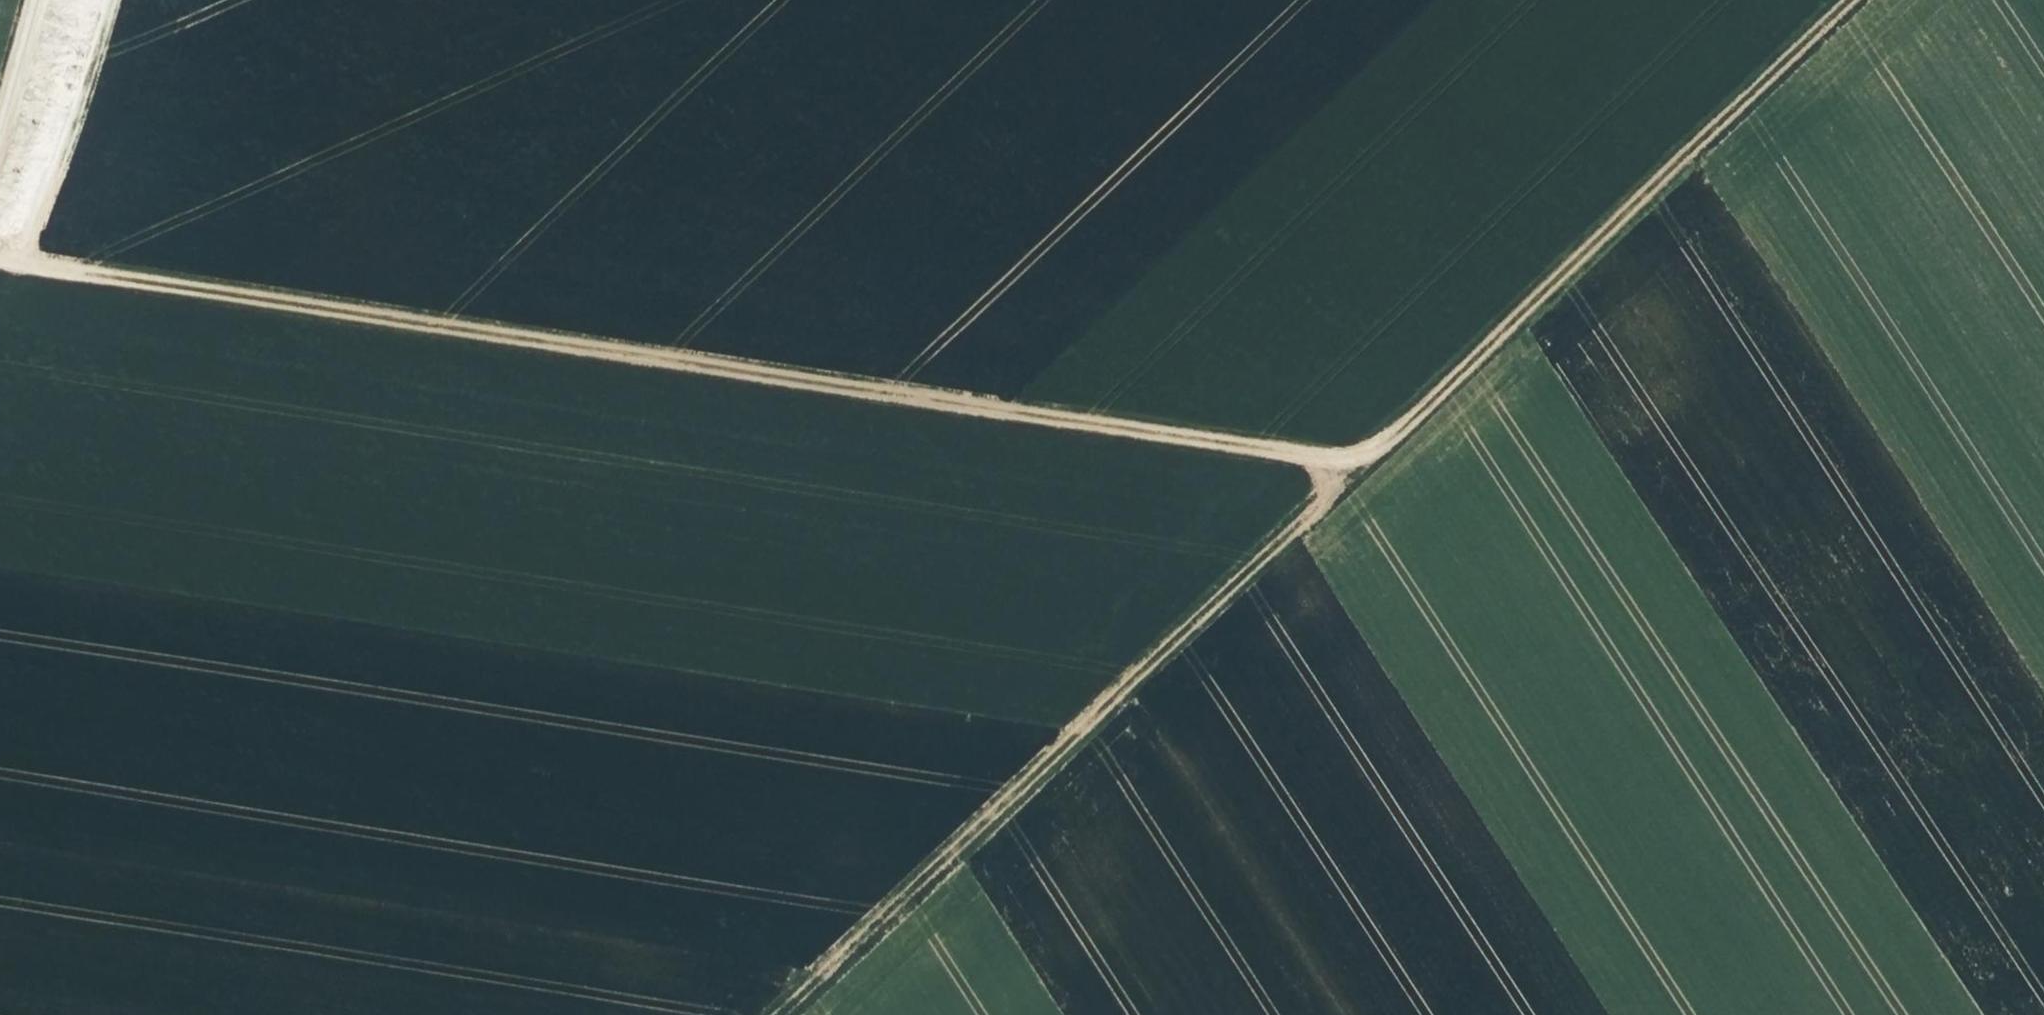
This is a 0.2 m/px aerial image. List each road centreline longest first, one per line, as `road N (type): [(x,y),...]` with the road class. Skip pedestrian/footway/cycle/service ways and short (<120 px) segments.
road 1 (track): [(1364,463),(0,247)]
road 2 (track): [(1364,463),(777,1014)]
road 3 (track): [(1847,0),(1364,463)]

